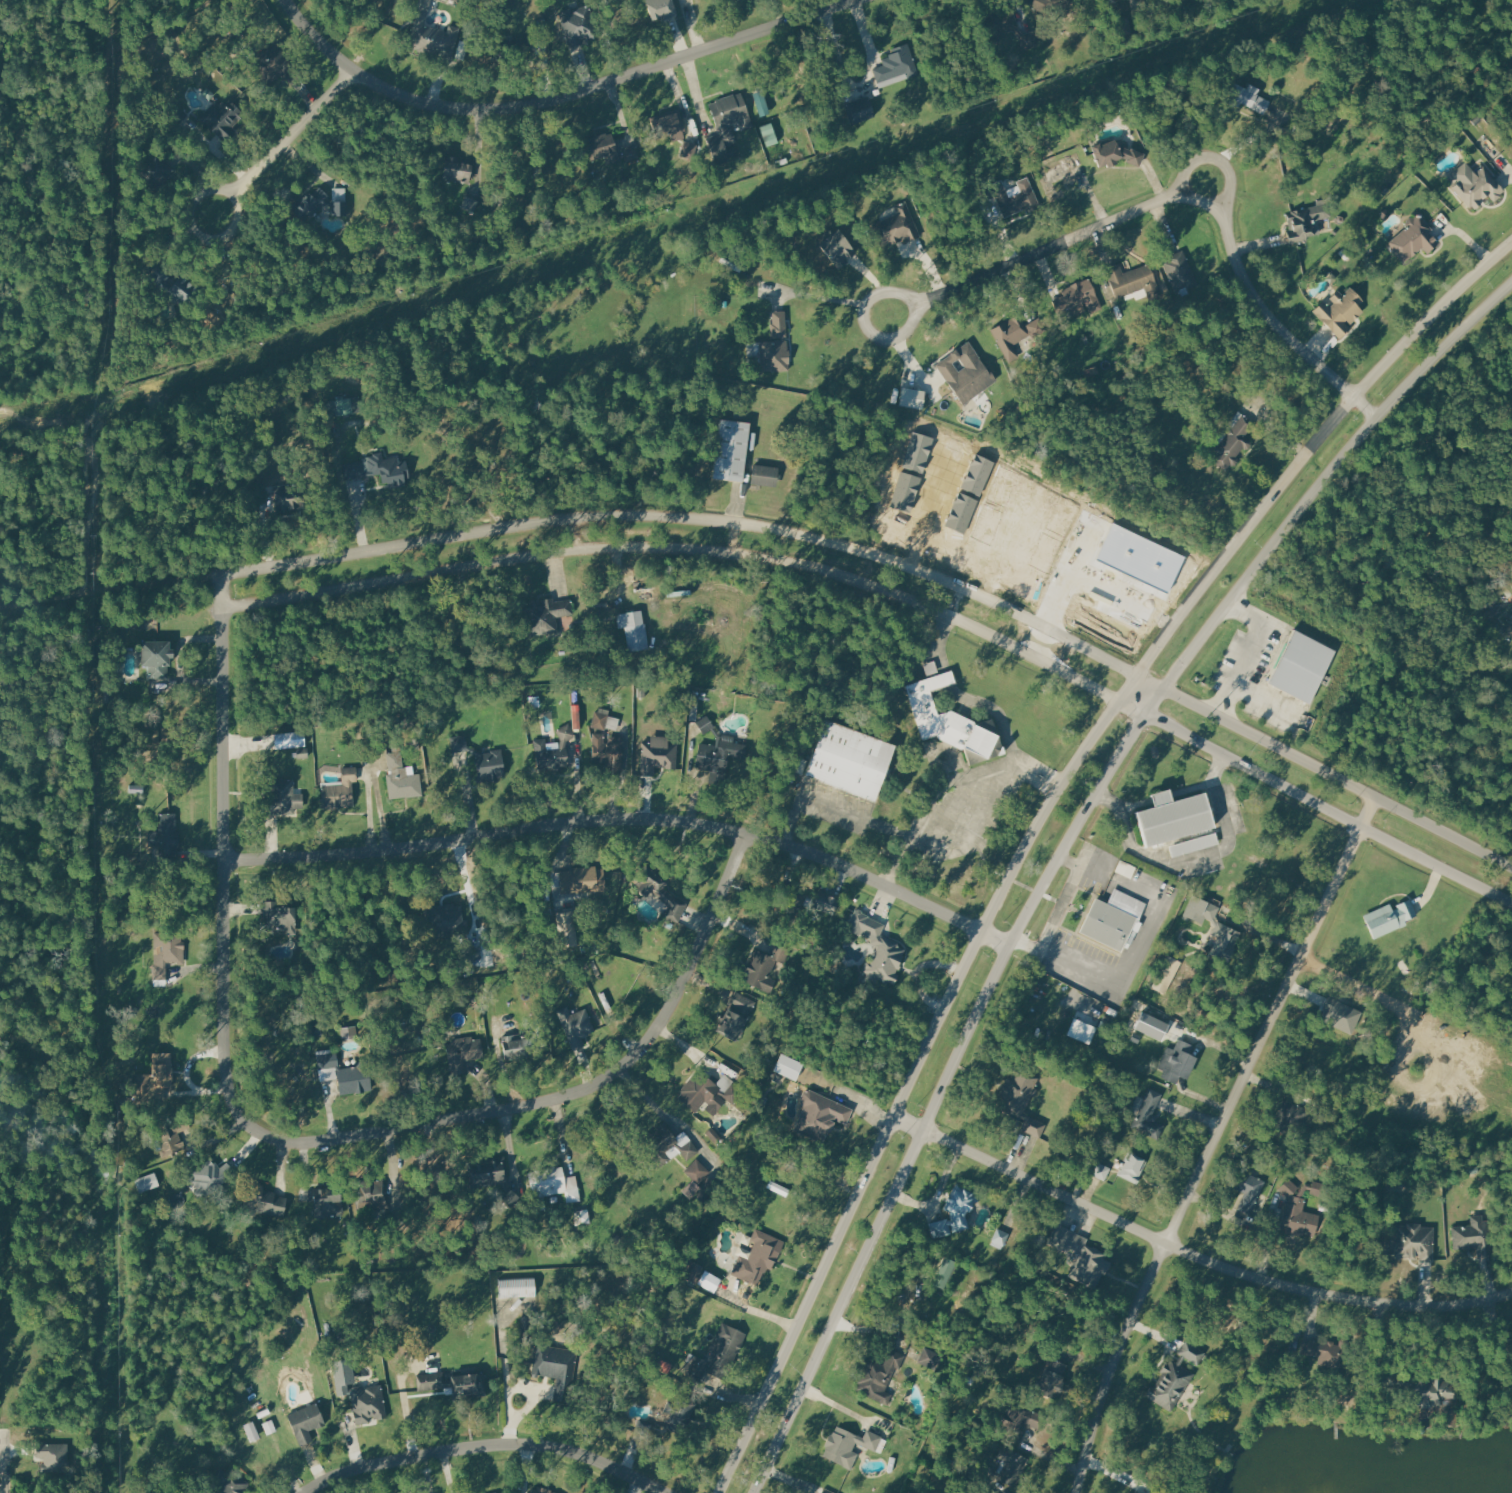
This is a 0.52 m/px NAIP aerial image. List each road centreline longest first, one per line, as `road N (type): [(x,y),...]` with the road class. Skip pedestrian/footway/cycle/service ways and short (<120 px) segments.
road 1 (secondary): [(757,1492),(1009,947),(1062,855),(1221,608),(1379,416),(1511,282)]
road 2 (residential): [(222,575),(228,1052),(232,1092),(249,1122),(276,1140),(393,1134),(601,1082),(652,1038),(682,987),(747,832)]
road 3 (residential): [(1138,674),(920,571),(784,528),(692,518),(486,529),(222,575)]
road 4 (residential): [(223,608),(561,550),(717,550),(820,569),(928,604),(1121,700)]
road 5 (secondary): [(1138,674),(1061,786),(981,933),(719,1492)]
road 6 (residential): [(1009,947),(785,844),(713,824),(614,818),(225,860)]
road 7 (residential): [(1375,795),(1165,1243),(1114,1364),(1077,1492)]
road 8 (residential): [(1511,1294),(1435,1307),(1289,1289),(1207,1263),(894,1118)]
road 9 (residential): [(287,0),(354,70),(411,97),(466,108),(571,98),(861,0)]
road 10 (residential): [(921,303),(1209,182),(1262,304),(1379,416)]
road 11 (secondary): [(1511,244),(1390,359),(1138,674)]
road 12 (tertiary): [(1121,700),(1511,900)]
road 13 (tertiary): [(1511,863),(1138,674)]
road 14 (residential): [(305,1492),(390,1460),(495,1442),(583,1454),(668,1492)]
road 15 (residential): [(218,209),(354,70)]
road 16 (residential): [(894,292),(879,294),(866,313),(874,334),(889,340),(904,335),(921,303),(894,292)]
road 17 (residential): [(94,598),(222,575)]

